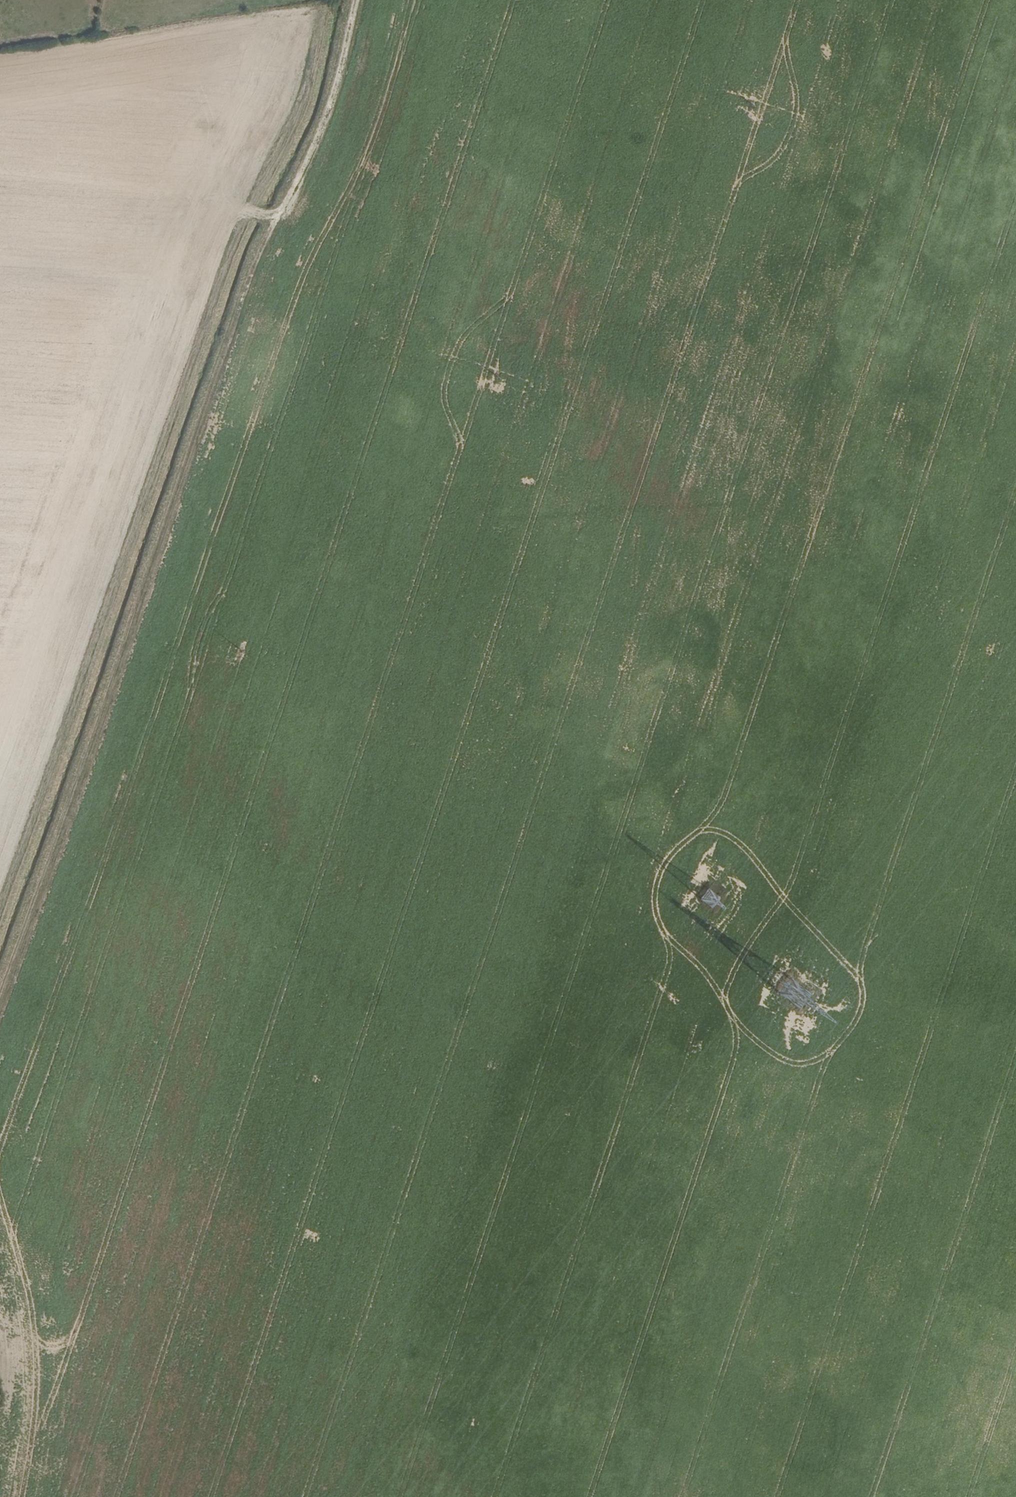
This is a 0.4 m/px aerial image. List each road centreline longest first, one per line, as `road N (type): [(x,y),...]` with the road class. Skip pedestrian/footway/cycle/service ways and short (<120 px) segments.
road 1 (track): [(0,994),(282,209),(332,94),(351,0)]

